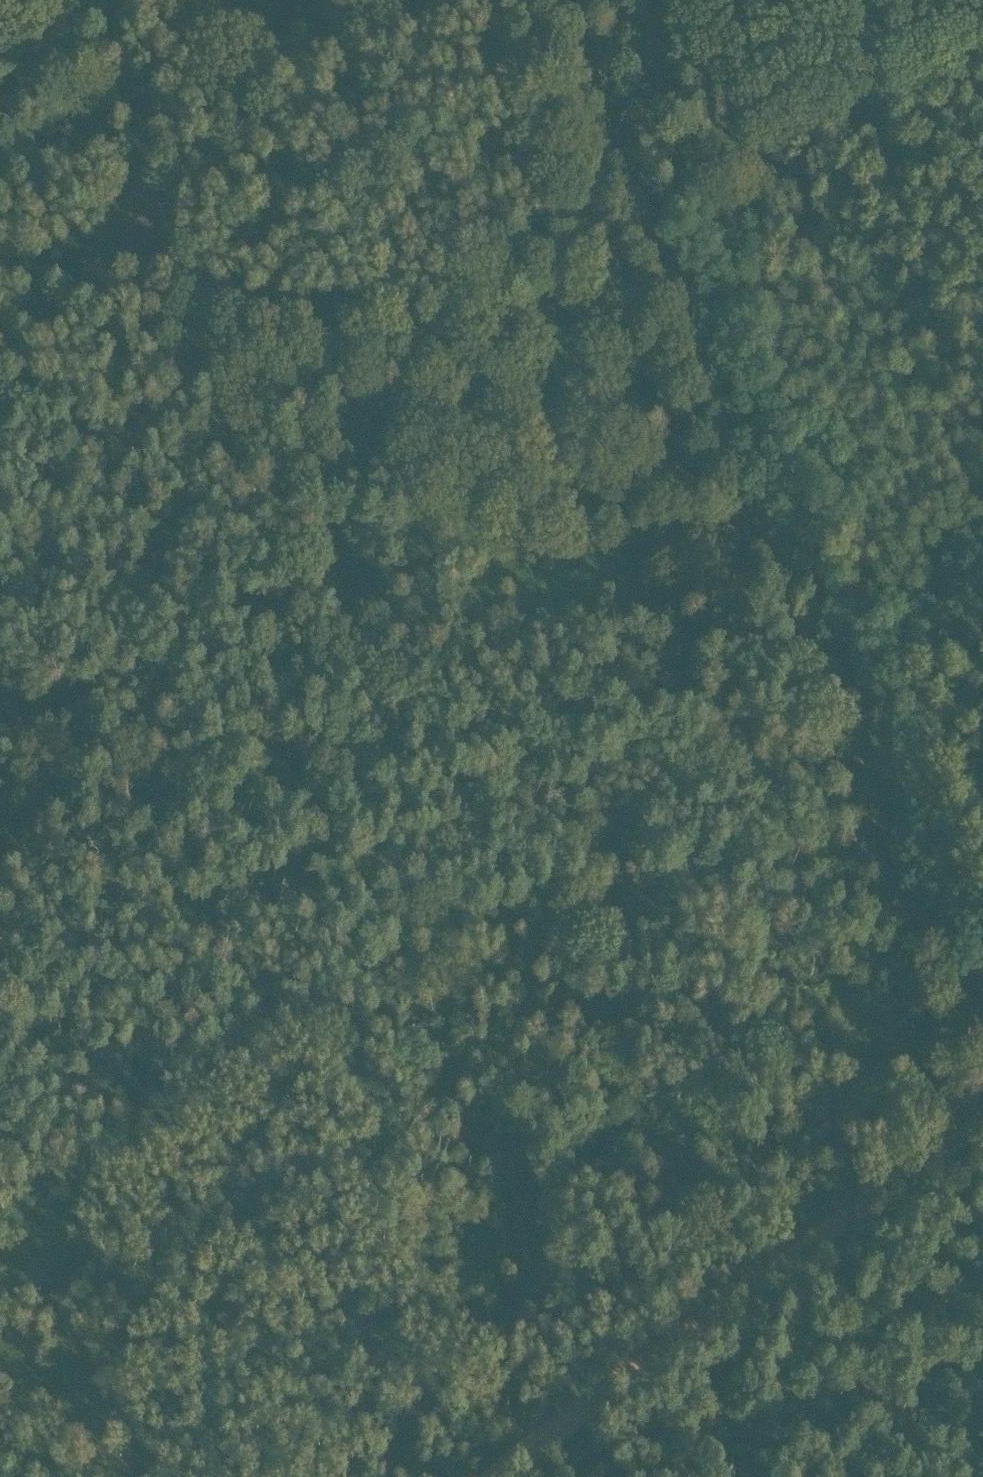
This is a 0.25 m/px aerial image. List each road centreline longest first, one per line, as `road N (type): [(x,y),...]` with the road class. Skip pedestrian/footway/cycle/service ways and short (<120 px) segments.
road 1 (track): [(982,1016),(945,959),(664,274),(570,0)]
road 2 (track): [(982,1124),(511,1476)]

